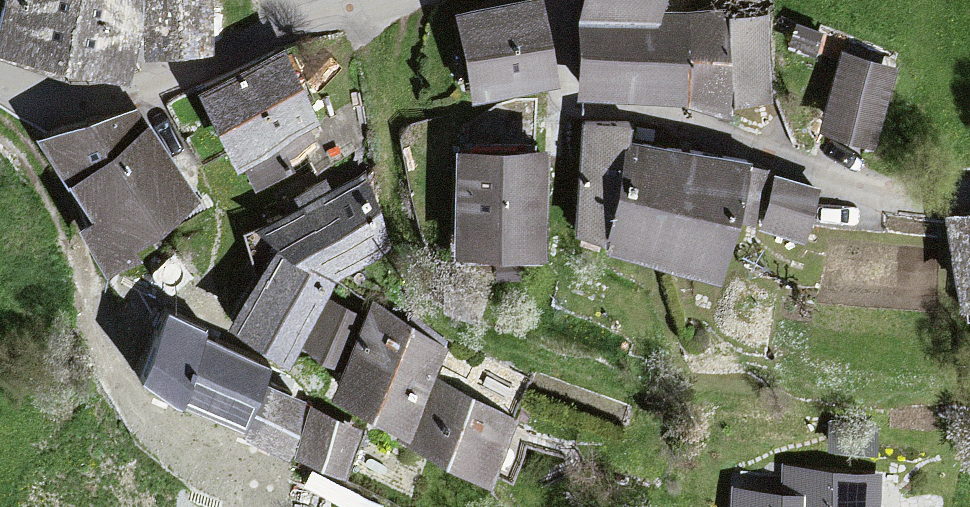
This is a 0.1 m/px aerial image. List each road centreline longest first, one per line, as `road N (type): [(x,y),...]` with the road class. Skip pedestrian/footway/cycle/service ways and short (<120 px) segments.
road 1 (residential): [(551,0),(563,113),(675,133),(881,200),(969,198)]
road 2 (residential): [(370,0),(90,104),(0,81)]

